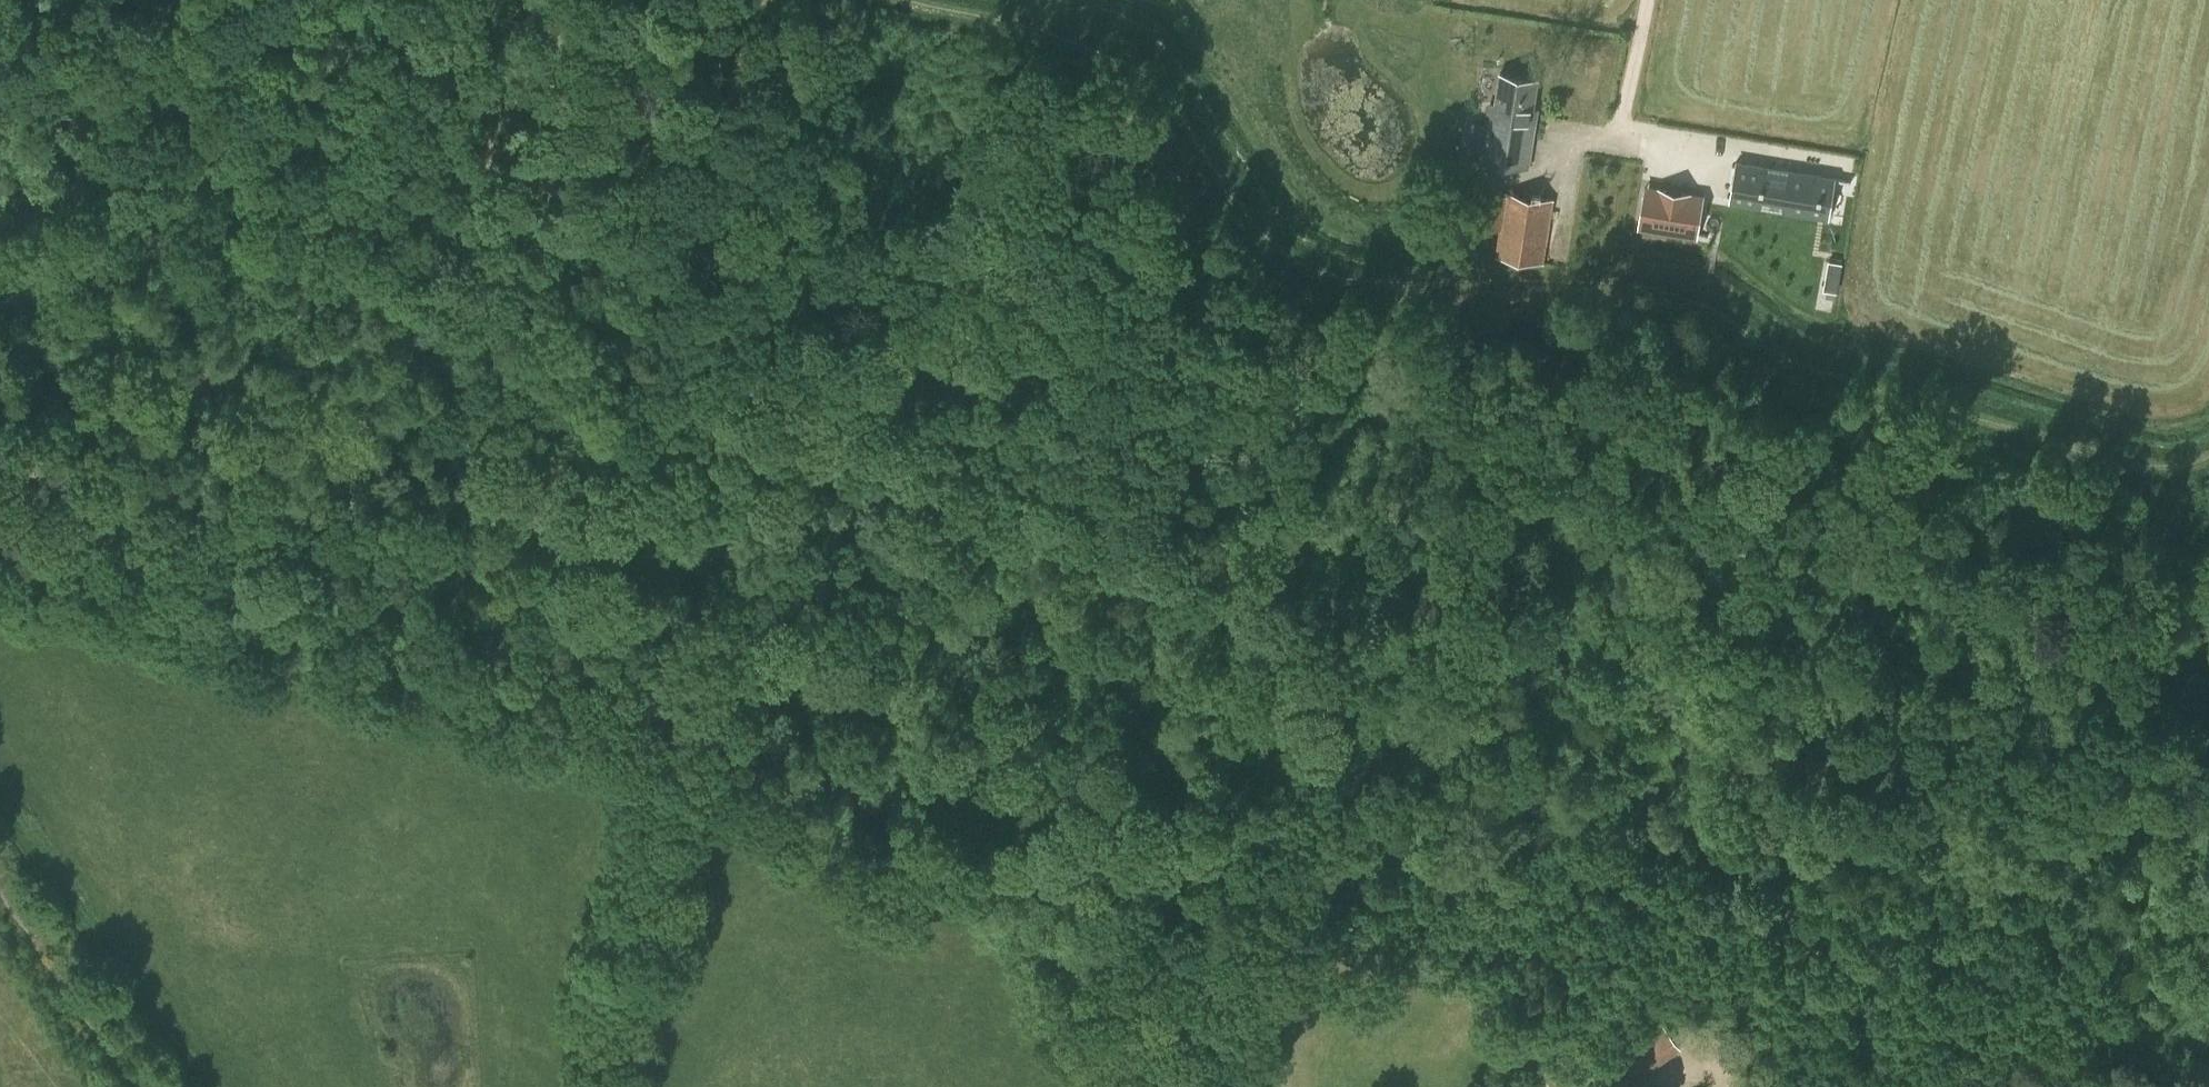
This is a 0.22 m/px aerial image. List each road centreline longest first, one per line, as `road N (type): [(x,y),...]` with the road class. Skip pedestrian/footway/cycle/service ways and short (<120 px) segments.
road 1 (track): [(0,882),(142,1086)]

